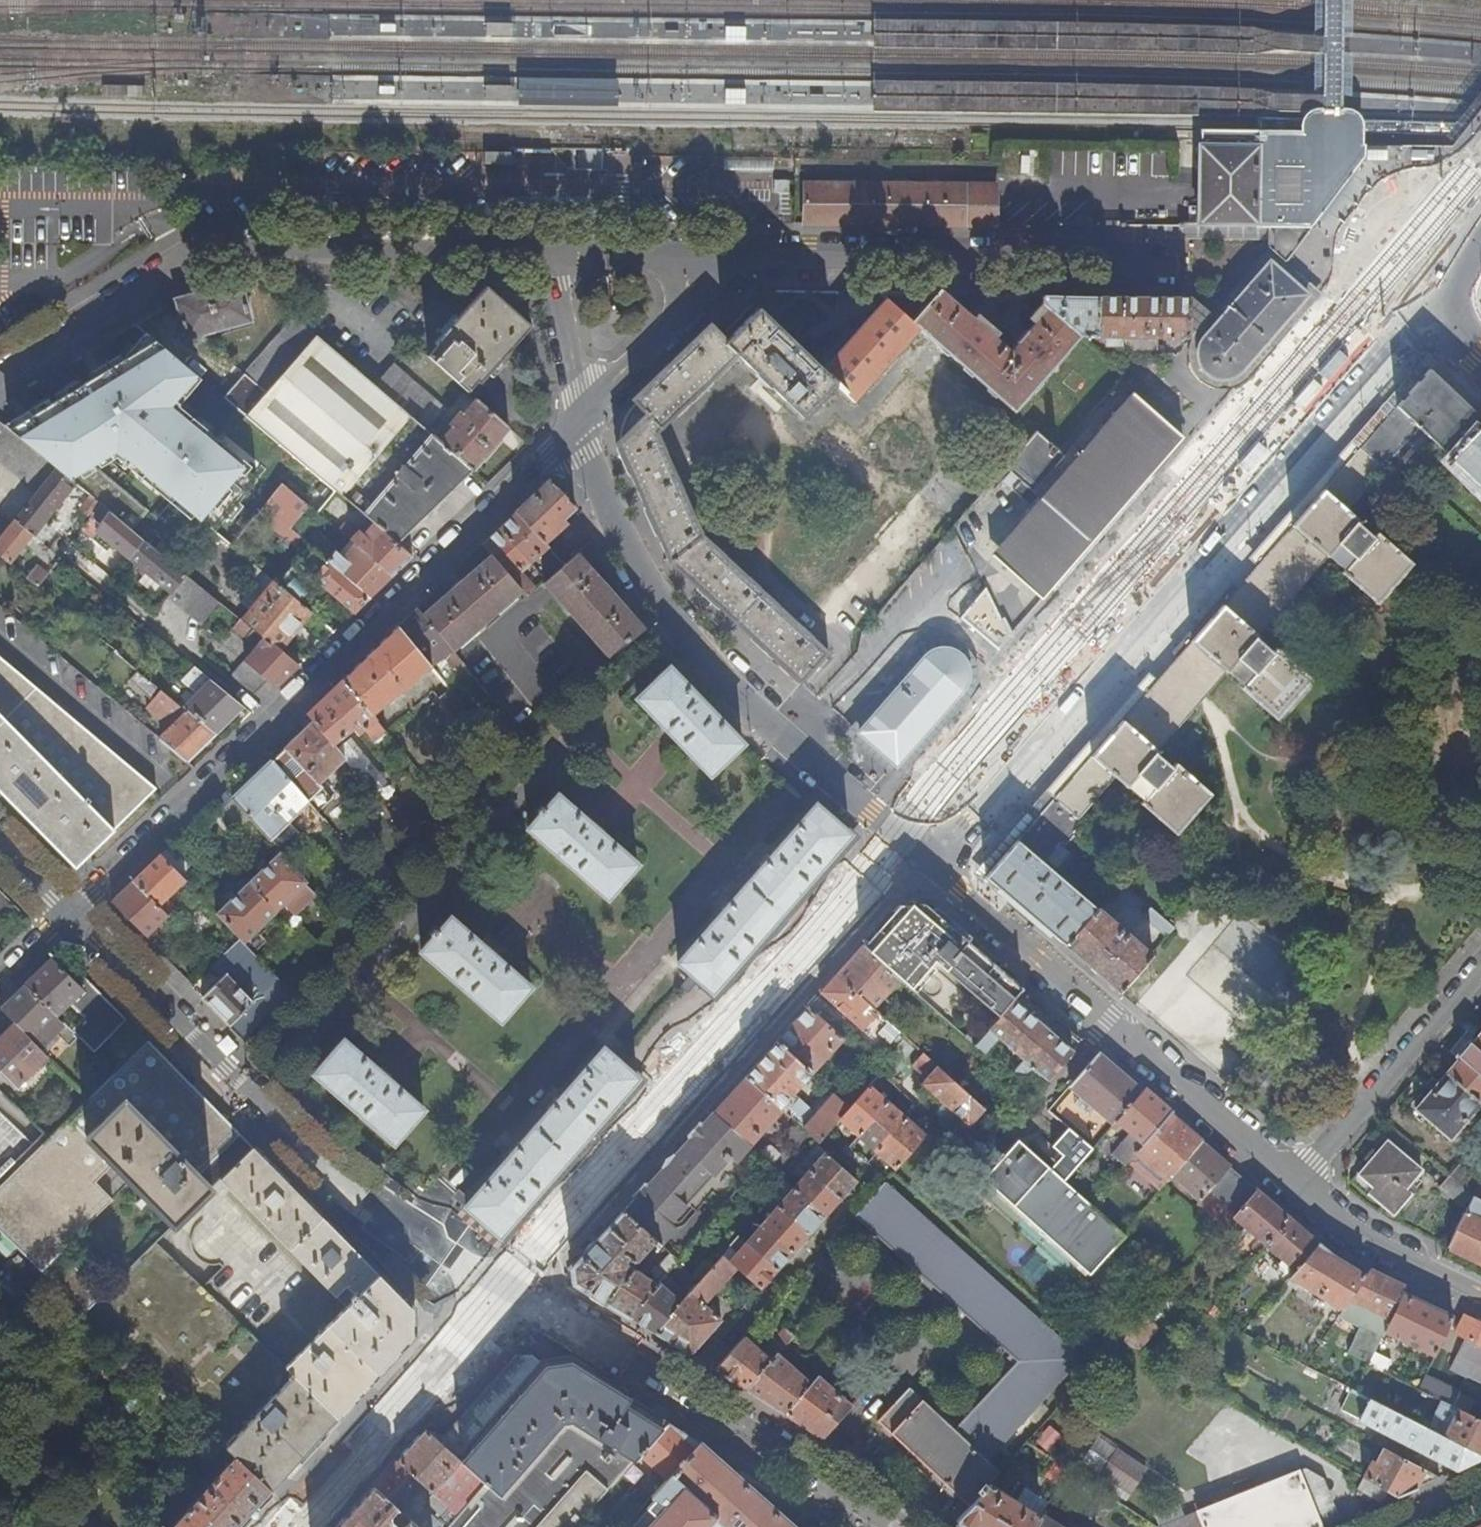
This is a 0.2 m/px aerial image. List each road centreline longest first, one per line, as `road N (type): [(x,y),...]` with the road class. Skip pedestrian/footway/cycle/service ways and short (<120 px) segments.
road 1 (tertiary): [(1424,327),(1387,354),(997,787),(914,859)]
road 2 (residential): [(66,916),(580,422)]
road 3 (residential): [(558,253),(227,250),(176,264),(0,381)]
road 4 (residential): [(66,916),(322,1176),(492,1286)]
road 5 (residential): [(580,422),(618,552),(670,628),(914,859)]
road 6 (residential): [(1293,1186),(914,859)]
road 7 (residential): [(511,1294),(892,1526)]
road 8 (residential): [(732,254),(1177,260)]
road 9 (tertiary): [(492,1286),(409,1365),(265,1526)]
road 10 (tertiary): [(511,1294),(288,1526)]
road 11 (residential): [(1293,1186),(1480,976)]
road 12 (residential): [(580,422),(732,254)]
road 13 (residential): [(1480,1297),(1365,1239),(1293,1186)]
road 14 (residential): [(732,254),(558,253)]
road 15 (residential): [(580,422),(558,253)]

